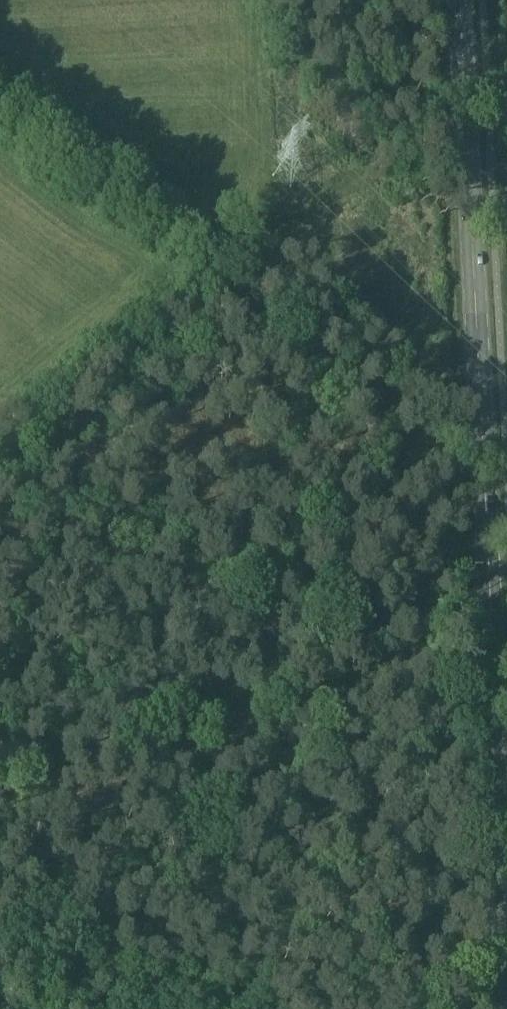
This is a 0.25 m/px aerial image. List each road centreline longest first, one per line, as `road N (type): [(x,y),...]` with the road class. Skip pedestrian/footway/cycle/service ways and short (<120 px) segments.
road 1 (primary): [(505,1008),(461,0)]

